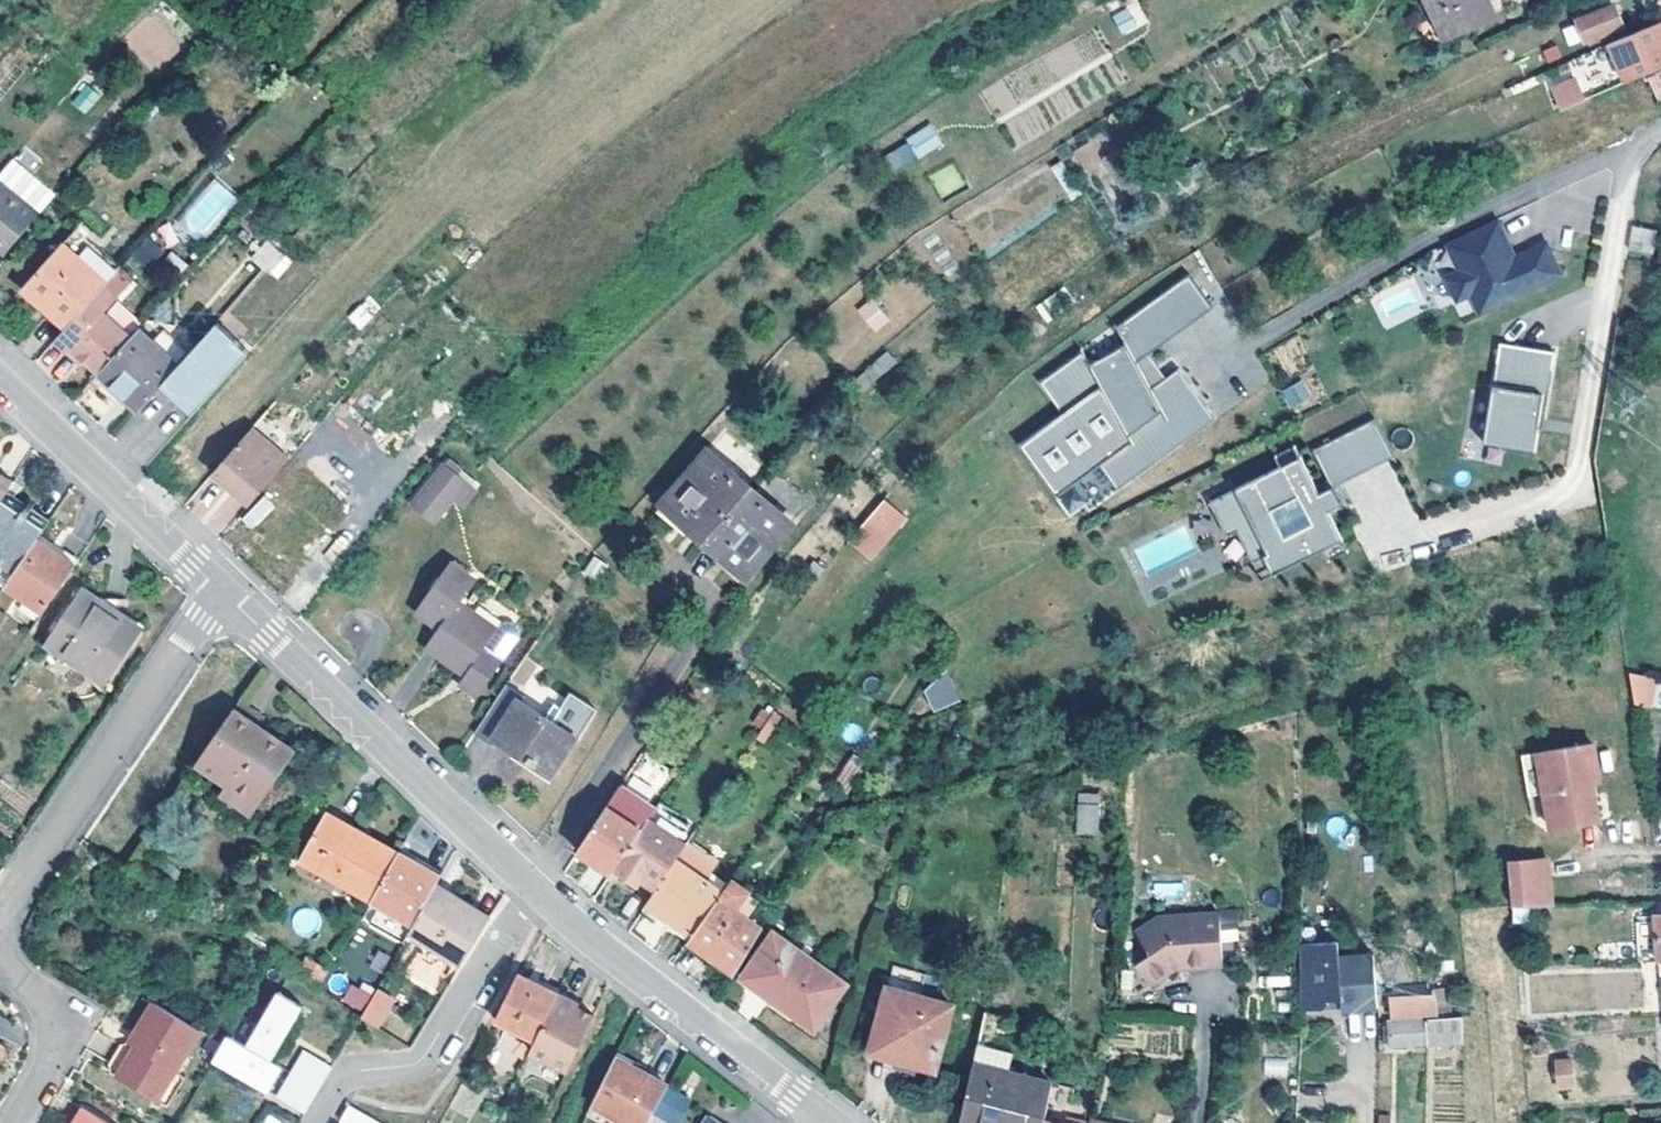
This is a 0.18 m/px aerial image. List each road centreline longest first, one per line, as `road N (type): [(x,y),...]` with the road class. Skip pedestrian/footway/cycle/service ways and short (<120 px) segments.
road 1 (residential): [(1660,135),(1632,161),(1587,456),(1571,487),(1445,533)]
road 2 (unclassified): [(219,589),(533,882)]
road 3 (residential): [(0,915),(219,589)]
road 4 (unclassified): [(533,882),(829,1122)]
road 5 (residential): [(533,882),(435,1045),(412,1064),(346,1078),(313,1122)]
road 6 (unclassified): [(0,377),(219,589)]
road 7 (residential): [(0,960),(53,1014),(58,1034),(56,1055),(16,1122)]

